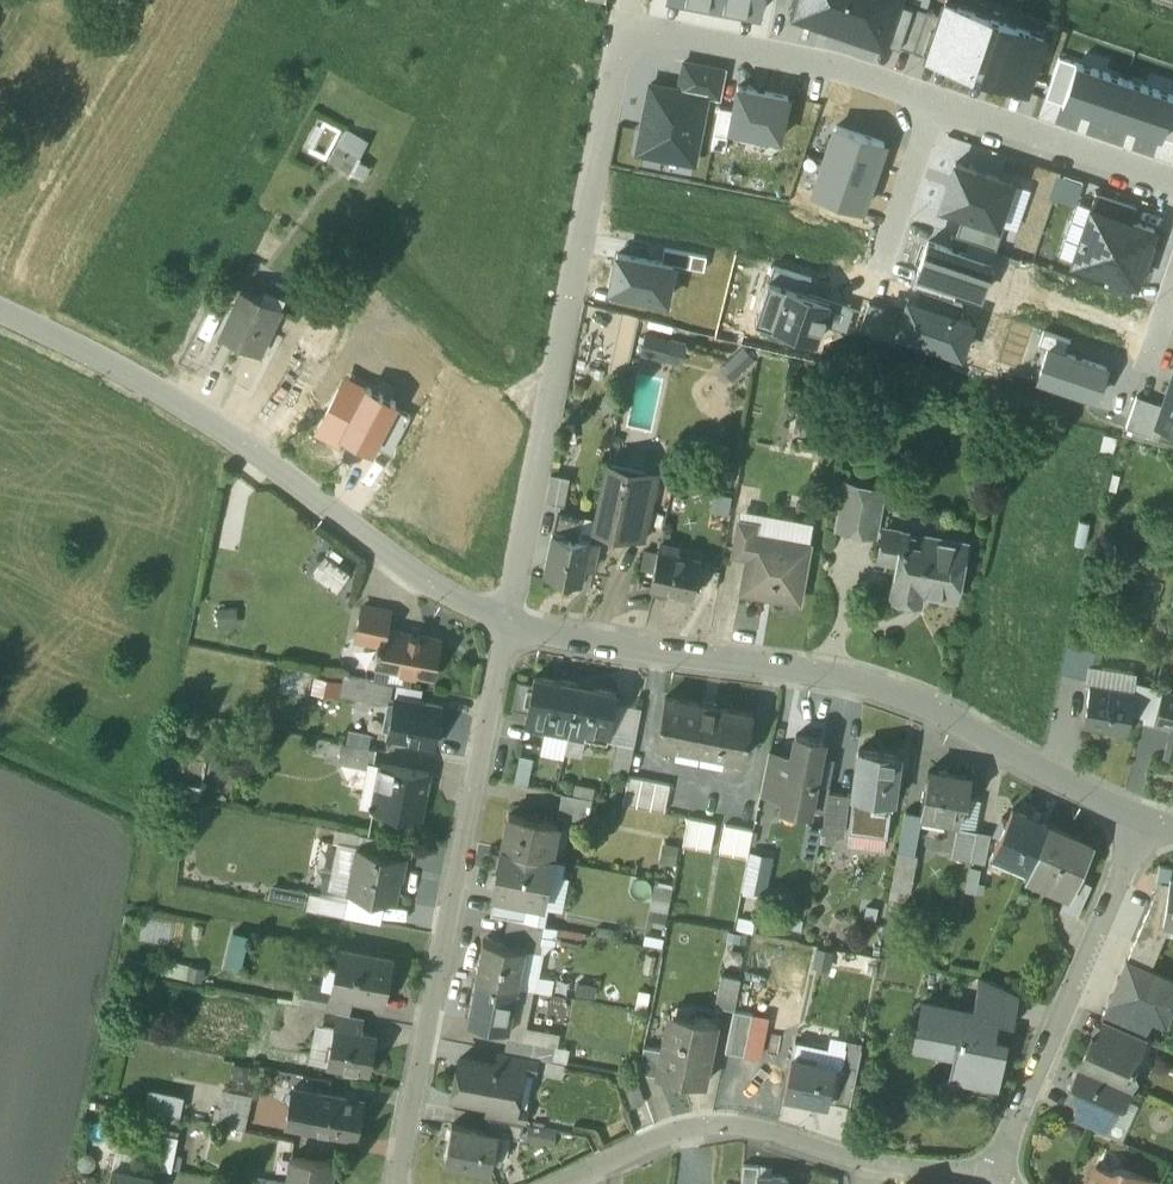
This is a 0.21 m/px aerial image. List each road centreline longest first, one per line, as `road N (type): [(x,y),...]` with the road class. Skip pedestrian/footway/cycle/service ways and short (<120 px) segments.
road 1 (residential): [(508,623),(625,27),(838,67),(930,106)]
road 2 (residential): [(1147,822),(909,697),(838,676),(569,640),(508,623)]
road 3 (residential): [(399,1183),(508,623)]
road 4 (residential): [(508,623),(414,572),(174,403)]
road 5 (residential): [(991,1183),(1147,822)]
road 6 (residential): [(569,1183),(653,1145),(738,1127),(886,1174)]
road 7 (residential): [(930,106),(1172,182)]
road 8 (unclassified): [(0,309),(174,403)]
road 9 (residential): [(930,106),(879,267)]

